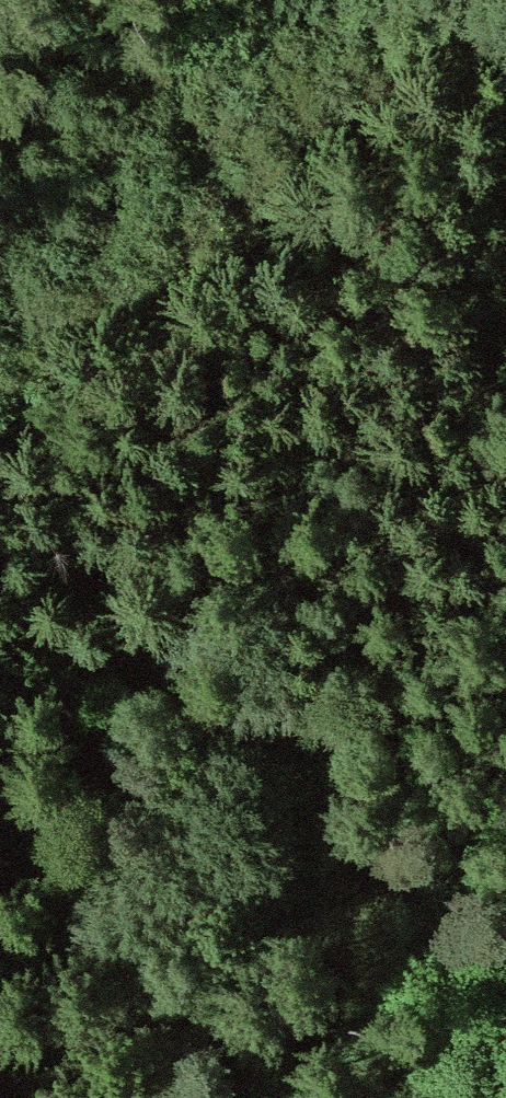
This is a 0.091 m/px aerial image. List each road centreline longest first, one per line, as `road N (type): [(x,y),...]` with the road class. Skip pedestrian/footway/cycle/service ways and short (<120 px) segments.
road 1 (motorway): [(0,946),(505,376)]
road 2 (motorway): [(505,59),(0,627)]

